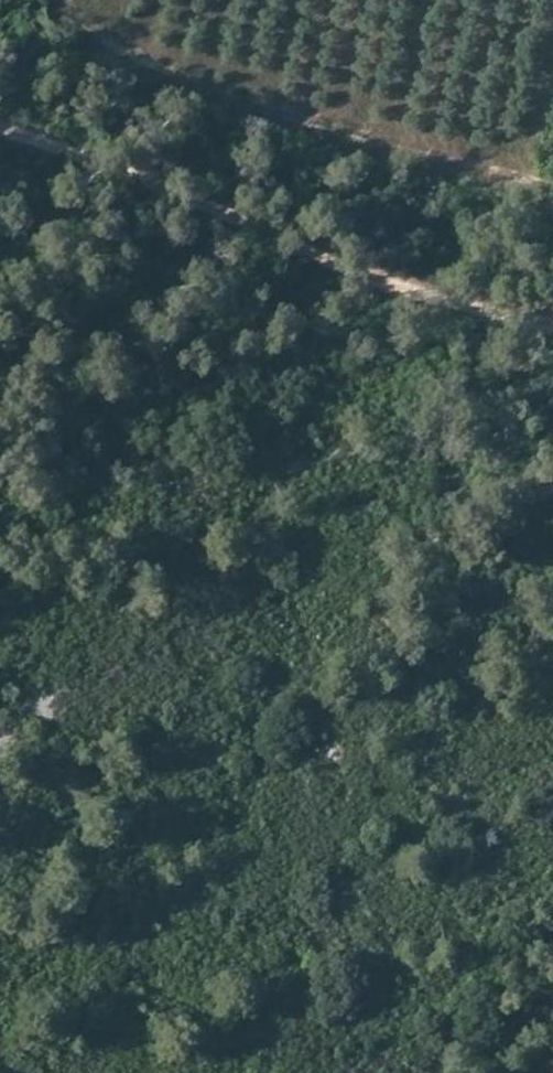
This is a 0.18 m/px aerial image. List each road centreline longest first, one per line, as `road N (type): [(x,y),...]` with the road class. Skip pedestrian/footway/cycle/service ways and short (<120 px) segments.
road 1 (track): [(0,133),(552,331)]

